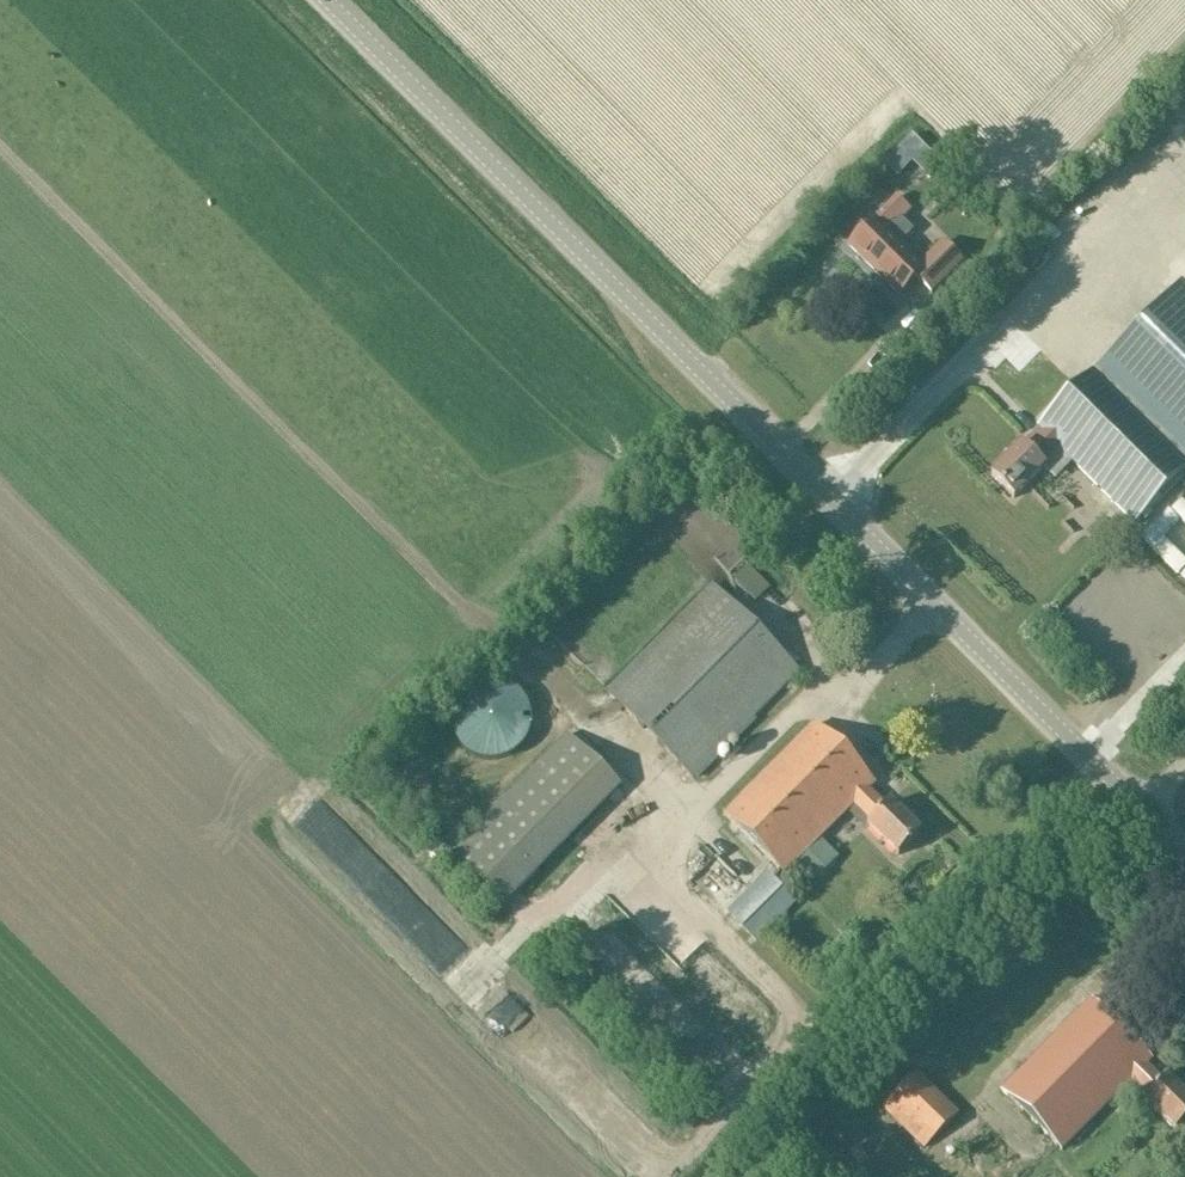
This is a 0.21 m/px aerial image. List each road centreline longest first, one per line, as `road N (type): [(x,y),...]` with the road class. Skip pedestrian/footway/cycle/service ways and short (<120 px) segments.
road 1 (tertiary): [(1184,855),(326,0)]

